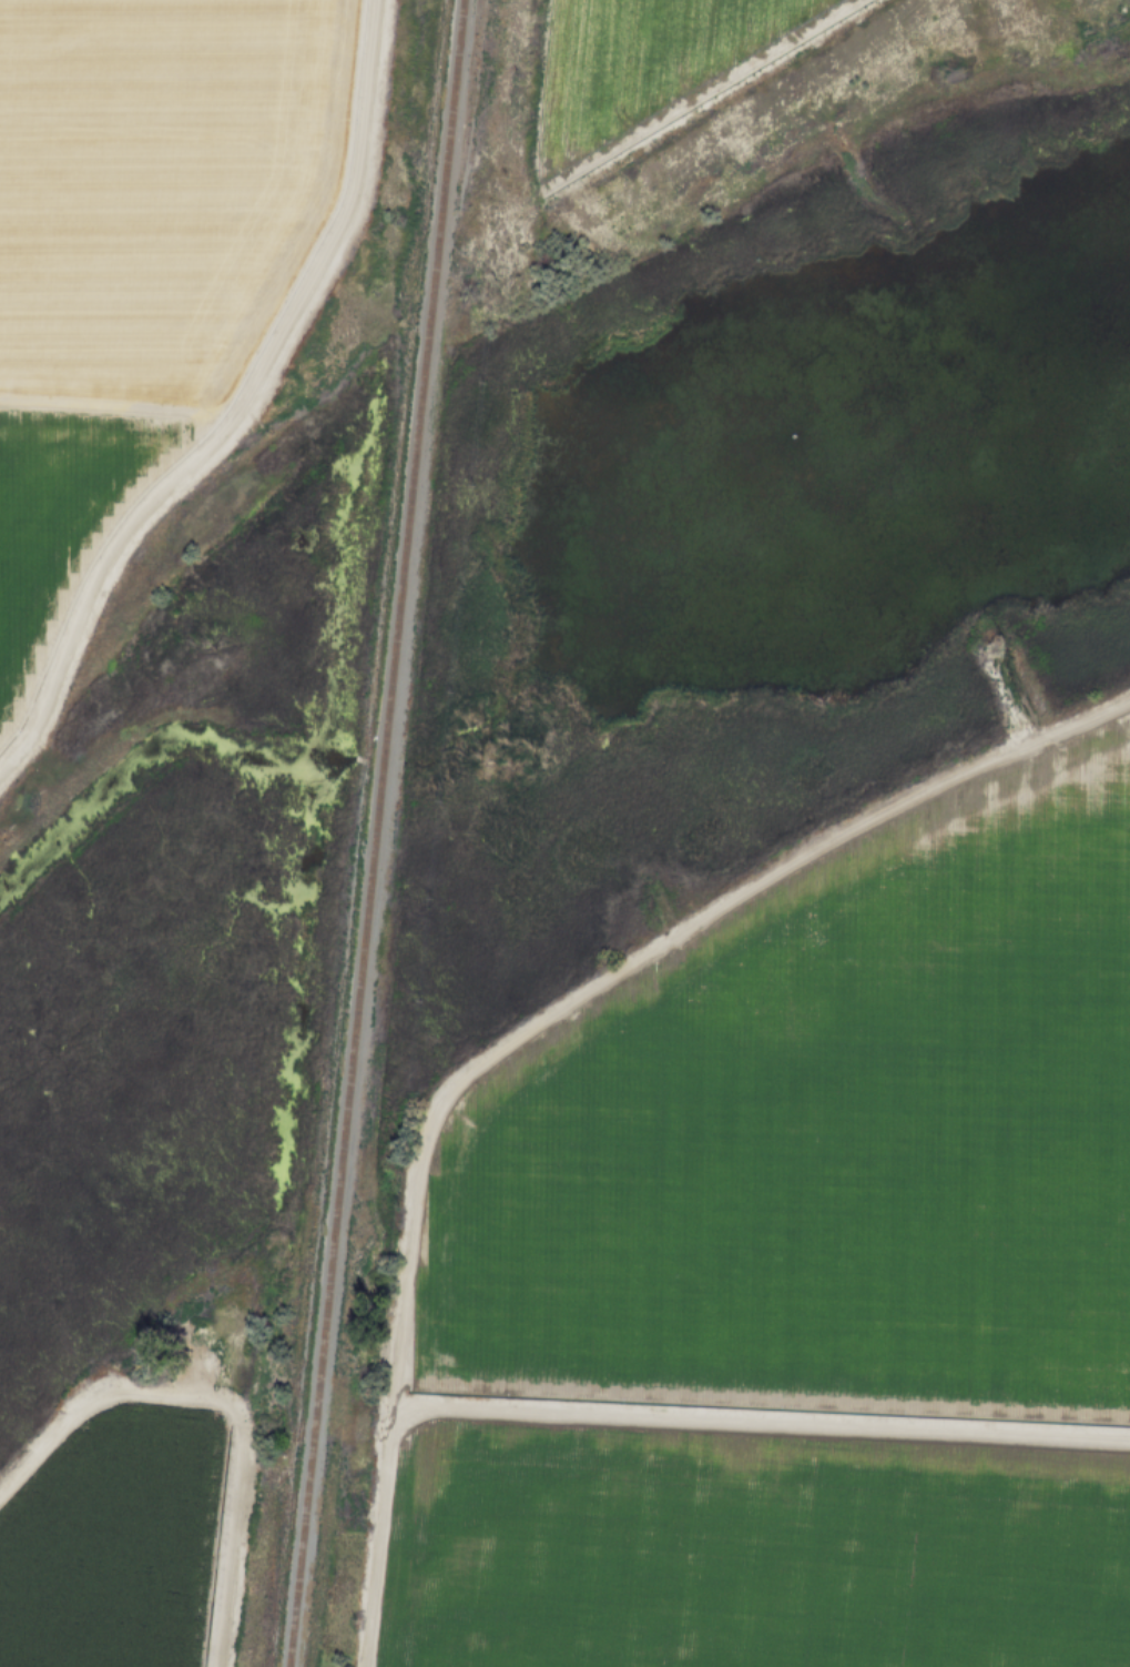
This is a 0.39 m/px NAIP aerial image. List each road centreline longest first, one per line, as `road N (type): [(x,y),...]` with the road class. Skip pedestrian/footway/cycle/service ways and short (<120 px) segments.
road 1 (track): [(0,767),(38,721),(122,534),(230,422),(346,211),(377,0)]
road 2 (track): [(0,1514),(103,1394),(187,1397),(228,1413),(242,1434),(218,1666)]
road 3 (track): [(1129,701),(847,831),(705,919)]

